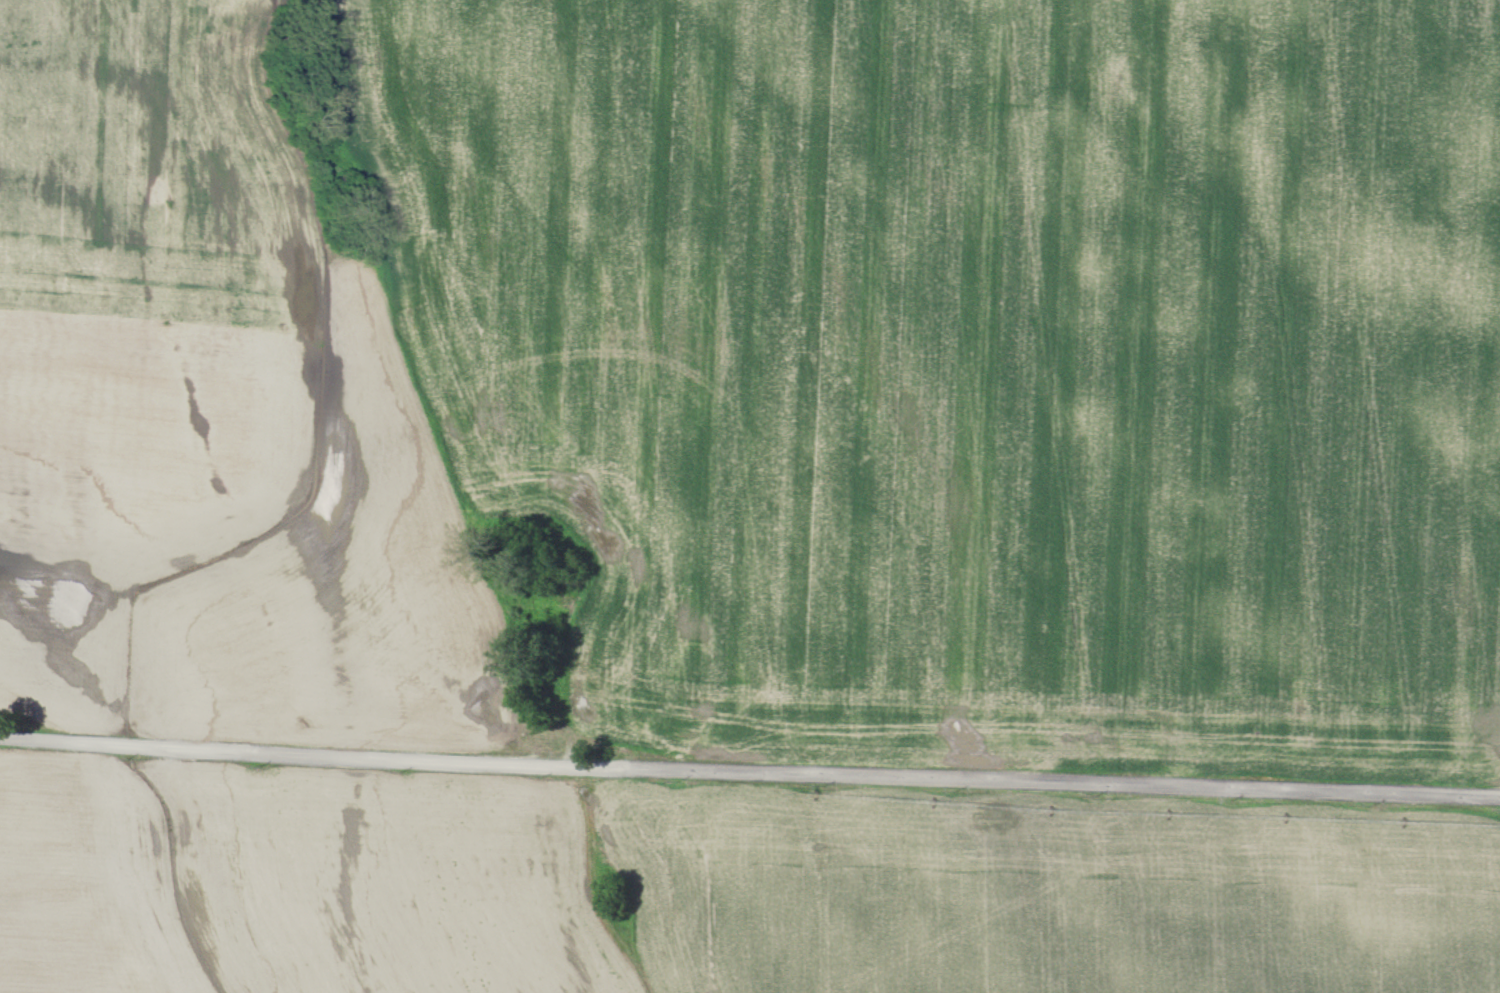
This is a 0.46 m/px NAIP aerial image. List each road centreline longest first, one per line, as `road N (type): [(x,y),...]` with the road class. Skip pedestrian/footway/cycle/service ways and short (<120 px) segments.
road 1 (residential): [(0,728),(438,758),(1499,790)]

